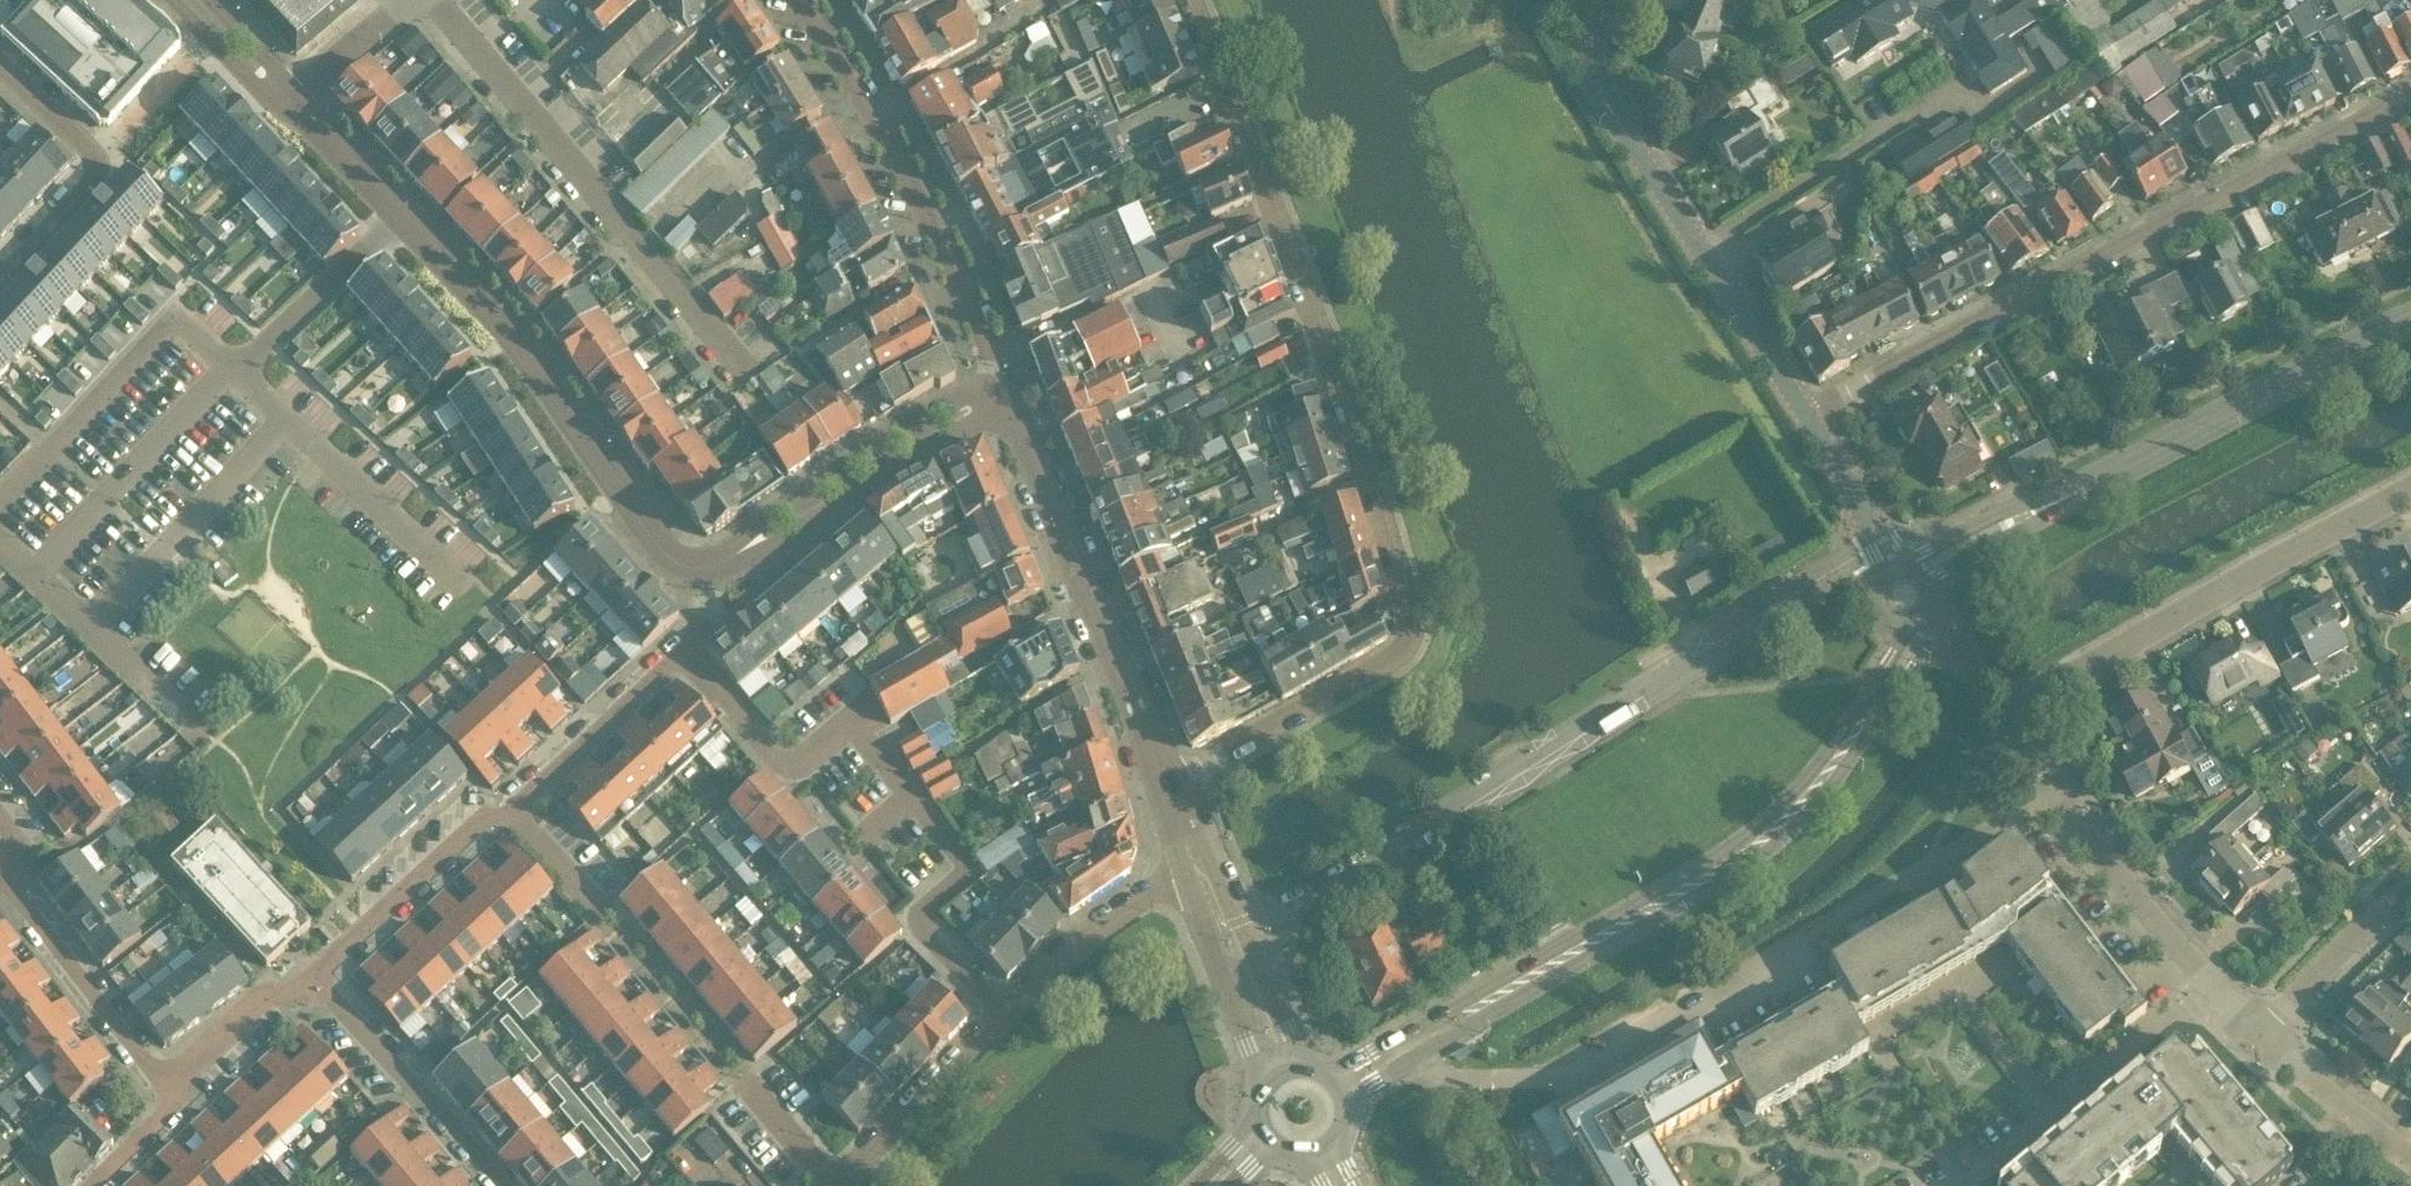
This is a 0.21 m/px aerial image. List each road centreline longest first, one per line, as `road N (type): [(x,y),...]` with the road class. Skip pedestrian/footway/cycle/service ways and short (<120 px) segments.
road 1 (residential): [(1168,787),(1393,656),(1409,616),(1276,200),(1189,0)]
road 2 (residential): [(1233,951),(1887,550)]
road 3 (residential): [(1415,1045),(1435,1076),(1567,1078),(1938,860),(1981,786),(2019,740)]
road 4 (tertiary): [(1415,1045),(1750,853),(1816,789),(1922,632),(1907,597)]
road 5 (residential): [(1801,414),(2410,93)]
road 6 (residential): [(704,568),(663,547),(450,272),(290,102)]
road 7 (tertiary): [(1907,597),(1933,562),(2410,315)]
road 8 (tertiary): [(1801,414),(1609,115),(1588,64),(1596,0)]
road 9 (residential): [(2019,740),(2029,704),(2410,492)]
road 10 (residential): [(734,355),(439,0)]
road 11 (residential): [(990,403),(992,344),(878,117),(798,0)]
road 12 (residential): [(1168,787),(1008,412),(990,403)]
road 13 (residential): [(2266,1035),(2183,954),(2019,740)]
road 14 (residential): [(913,800),(852,721),(792,771),(683,650)]
road 15 (residential): [(990,403),(967,407),(729,560),(704,568)]
road 16 (residential): [(1006,1020),(923,934),(929,908),(969,875),(913,800)]
road 17 (residential): [(0,75),(103,168),(0,277)]
road 18 (residential): [(497,1185),(310,976)]
road 19 (residential): [(11,868),(12,888),(168,1087)]
road 20 (residential): [(310,976),(491,816),(511,812)]
road 21 (residential): [(1203,878),(1134,905),(1006,1020)]
road 22 (residential): [(1957,1185),(2150,1034)]
road 23 (residential): [(1006,1020),(835,1185)]
road 24 (residential): [(511,812),(683,650)]
road 25 (residential): [(2266,1035),(2410,889)]
road 26 (residential): [(2410,1150),(2266,1035)]
road 27 (residential): [(168,1087),(271,995),(295,990),(310,976)]
road 28 (tertiary): [(1887,550),(1801,414)]
road 29 (residential): [(412,0),(290,102)]
road 30 (residential): [(173,0),(290,102)]
road 31 (residential): [(832,1185),(740,1079)]
road 32 (residential): [(600,916),(511,812)]
road 33 (residential): [(290,102),(208,0)]
road 34 (residential): [(1284,1071),(1233,951)]
road 35 (residential): [(96,1185),(170,1115),(168,1087)]

